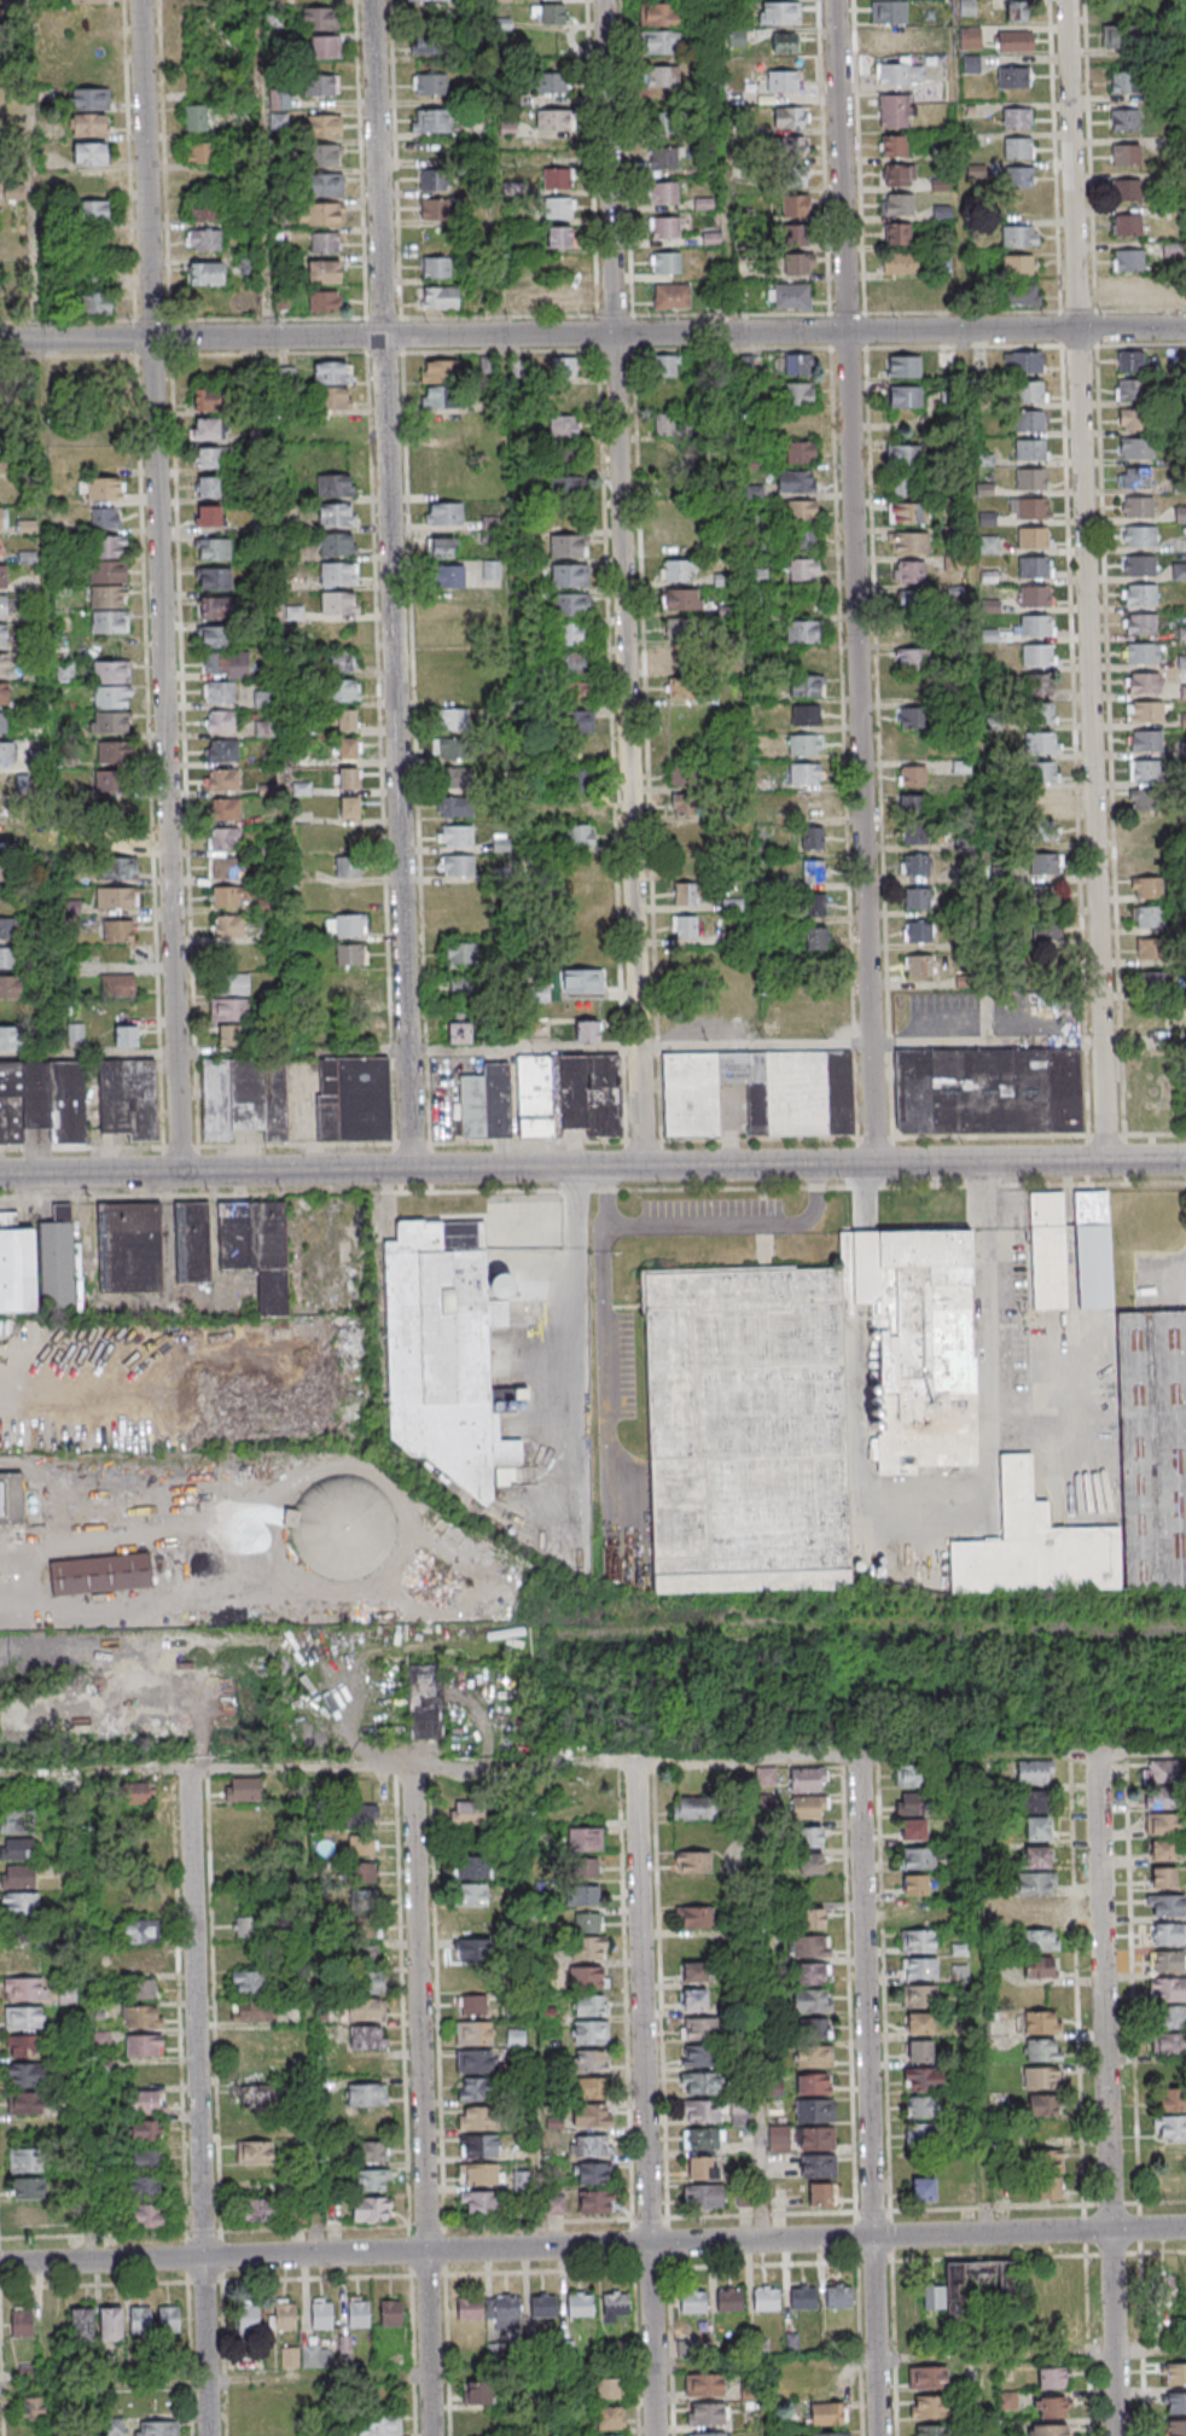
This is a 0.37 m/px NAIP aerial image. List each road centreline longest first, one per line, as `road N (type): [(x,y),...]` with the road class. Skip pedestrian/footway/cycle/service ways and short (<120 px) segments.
road 1 (residential): [(1185,2228),(0,2264)]
road 2 (tertiary): [(1185,1160),(0,1174)]
road 3 (residential): [(1185,329),(0,341)]
road 4 (residential): [(182,1172),(144,0)]
road 5 (residential): [(414,1169),(376,0)]
road 6 (residential): [(646,1165),(607,0)]
road 7 (residential): [(877,1164),(840,0)]
road 8 (residential): [(1110,1161),(1070,0)]
road 9 (residential): [(1119,2435),(1099,1748)]
road 10 (residential): [(880,2435),(860,1756)]
road 11 (residential): [(657,2435),(636,1761)]
road 12 (residential): [(433,2435),(415,1766)]
road 13 (residential): [(207,2435),(186,1771)]

